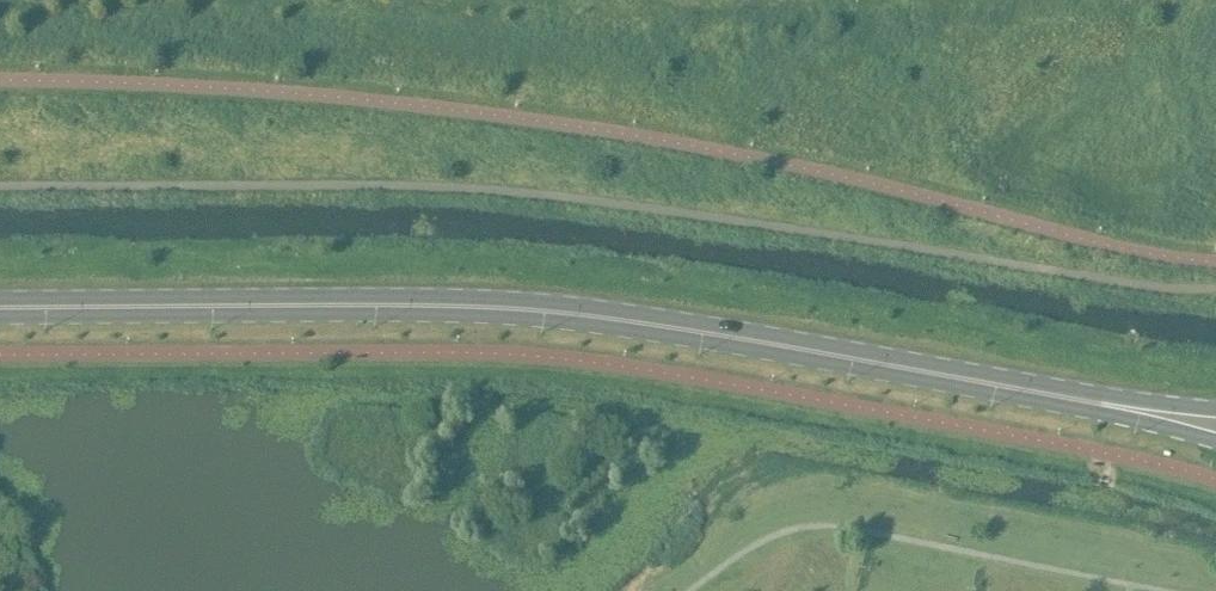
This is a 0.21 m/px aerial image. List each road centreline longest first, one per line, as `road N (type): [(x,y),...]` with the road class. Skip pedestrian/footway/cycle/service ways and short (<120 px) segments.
road 1 (secondary): [(0,307),(460,305),(615,316),(1100,403)]
road 2 (secondary): [(1100,403),(1215,442)]

